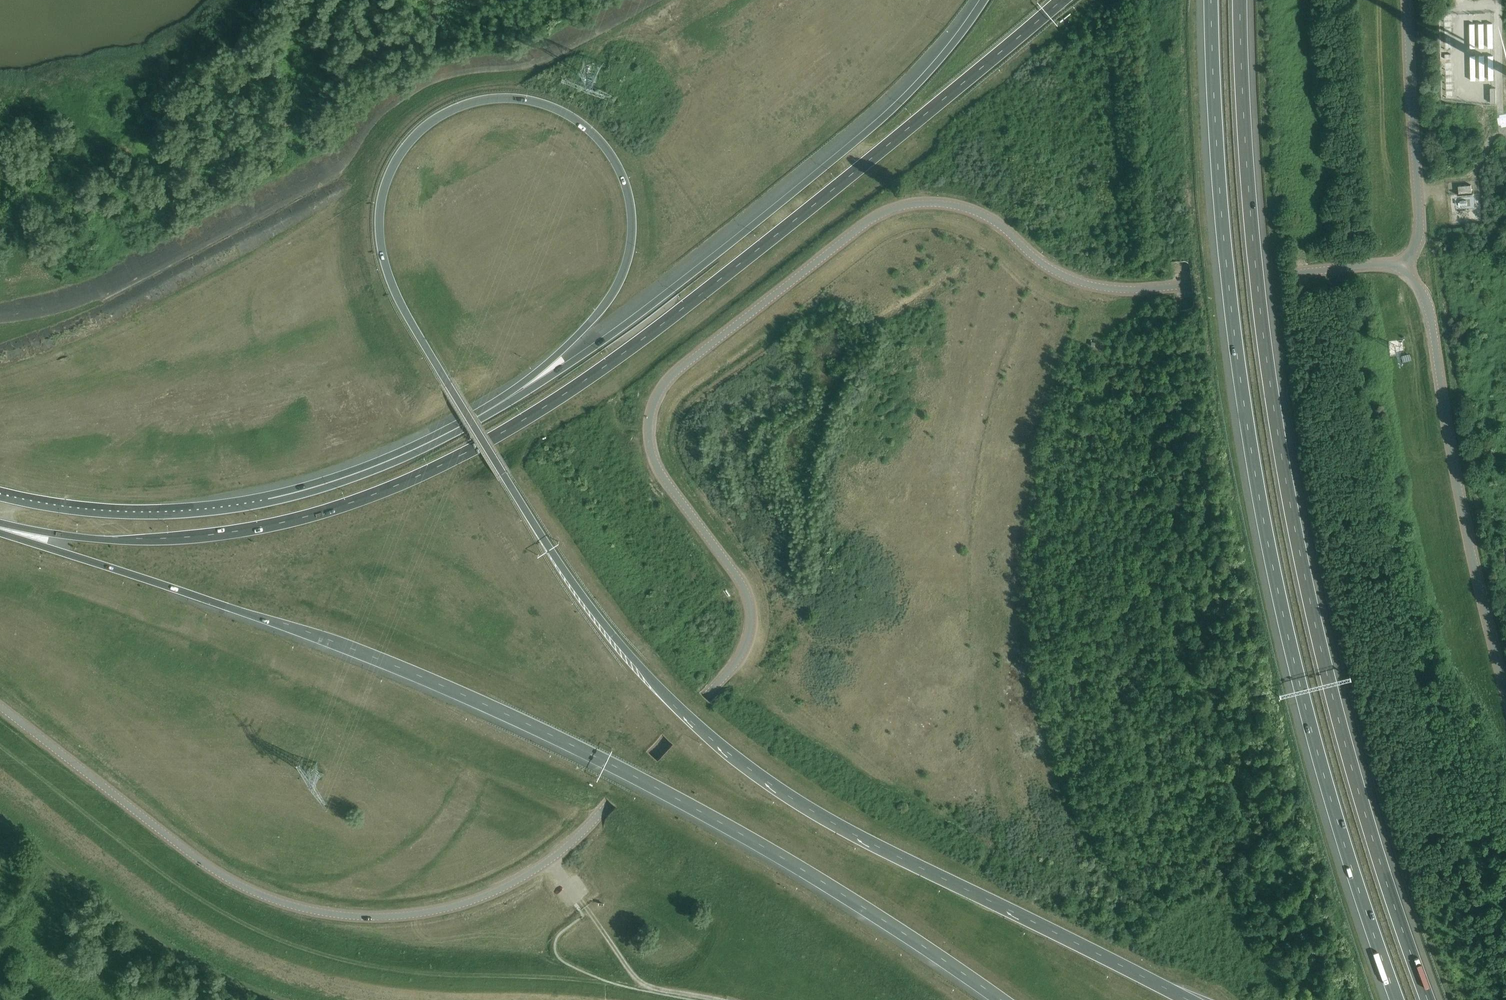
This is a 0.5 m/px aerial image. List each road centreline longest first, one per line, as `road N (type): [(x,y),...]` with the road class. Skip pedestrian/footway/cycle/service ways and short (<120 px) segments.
road 1 (motorway): [(1188,999),(782,792),(677,706),(598,620),(400,303),(379,247),(381,200),(412,138),(452,111),(509,98),(544,104),(594,134),(627,187),(633,218),(621,277),(599,312),(508,402)]
road 2 (tertiary): [(609,802),(736,661),(751,619),(740,581),(658,469),(649,446),(656,396),(872,219),(914,204),(965,208),(1000,225),(1056,272),(1134,290),(1402,268)]
road 3 (motorway): [(0,524),(114,540),(235,532),(340,506),(433,469),(541,410),(638,342),(1062,0)]
road 4 (motorway): [(0,531),(341,645),(466,696),(717,821),(1001,999)]
road 5 (motorway): [(1428,999),(1377,858),(1297,541),(1255,258),(1240,0)]
road 6 (motorway): [(1211,0),(1226,261),(1268,548),(1346,861),(1397,999)]
road 7 (tertiary): [(609,802),(550,860),(497,891),(430,912),(338,914),(231,880),(0,708)]
road 8 (motorway): [(983,0),(930,72),(849,147),(641,313),(508,402)]
road 9 (trunk): [(508,402),(360,476),(236,508),(108,514),(0,497)]
road 10 (unclassified): [(1505,695),(1473,563),(1430,312),(1402,268)]
road 11 (tertiary): [(1402,268),(1420,225),(1407,0)]
road 12 (track): [(579,901),(639,981),(713,999)]

